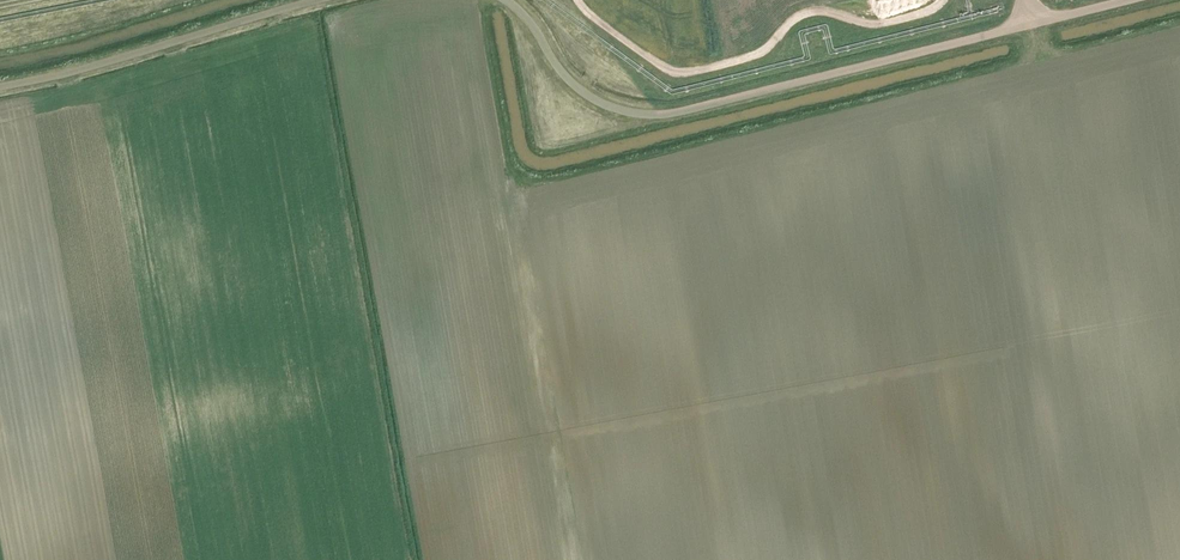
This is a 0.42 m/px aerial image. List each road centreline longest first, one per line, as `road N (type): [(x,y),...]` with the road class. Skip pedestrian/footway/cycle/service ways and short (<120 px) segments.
road 1 (unclassified): [(508,0),(581,90),(652,114),(1030,25)]
road 2 (track): [(942,0),(875,23),(811,11),(754,55),(685,72),(663,66),(578,0)]
road 3 (unclassified): [(0,88),(318,0)]

